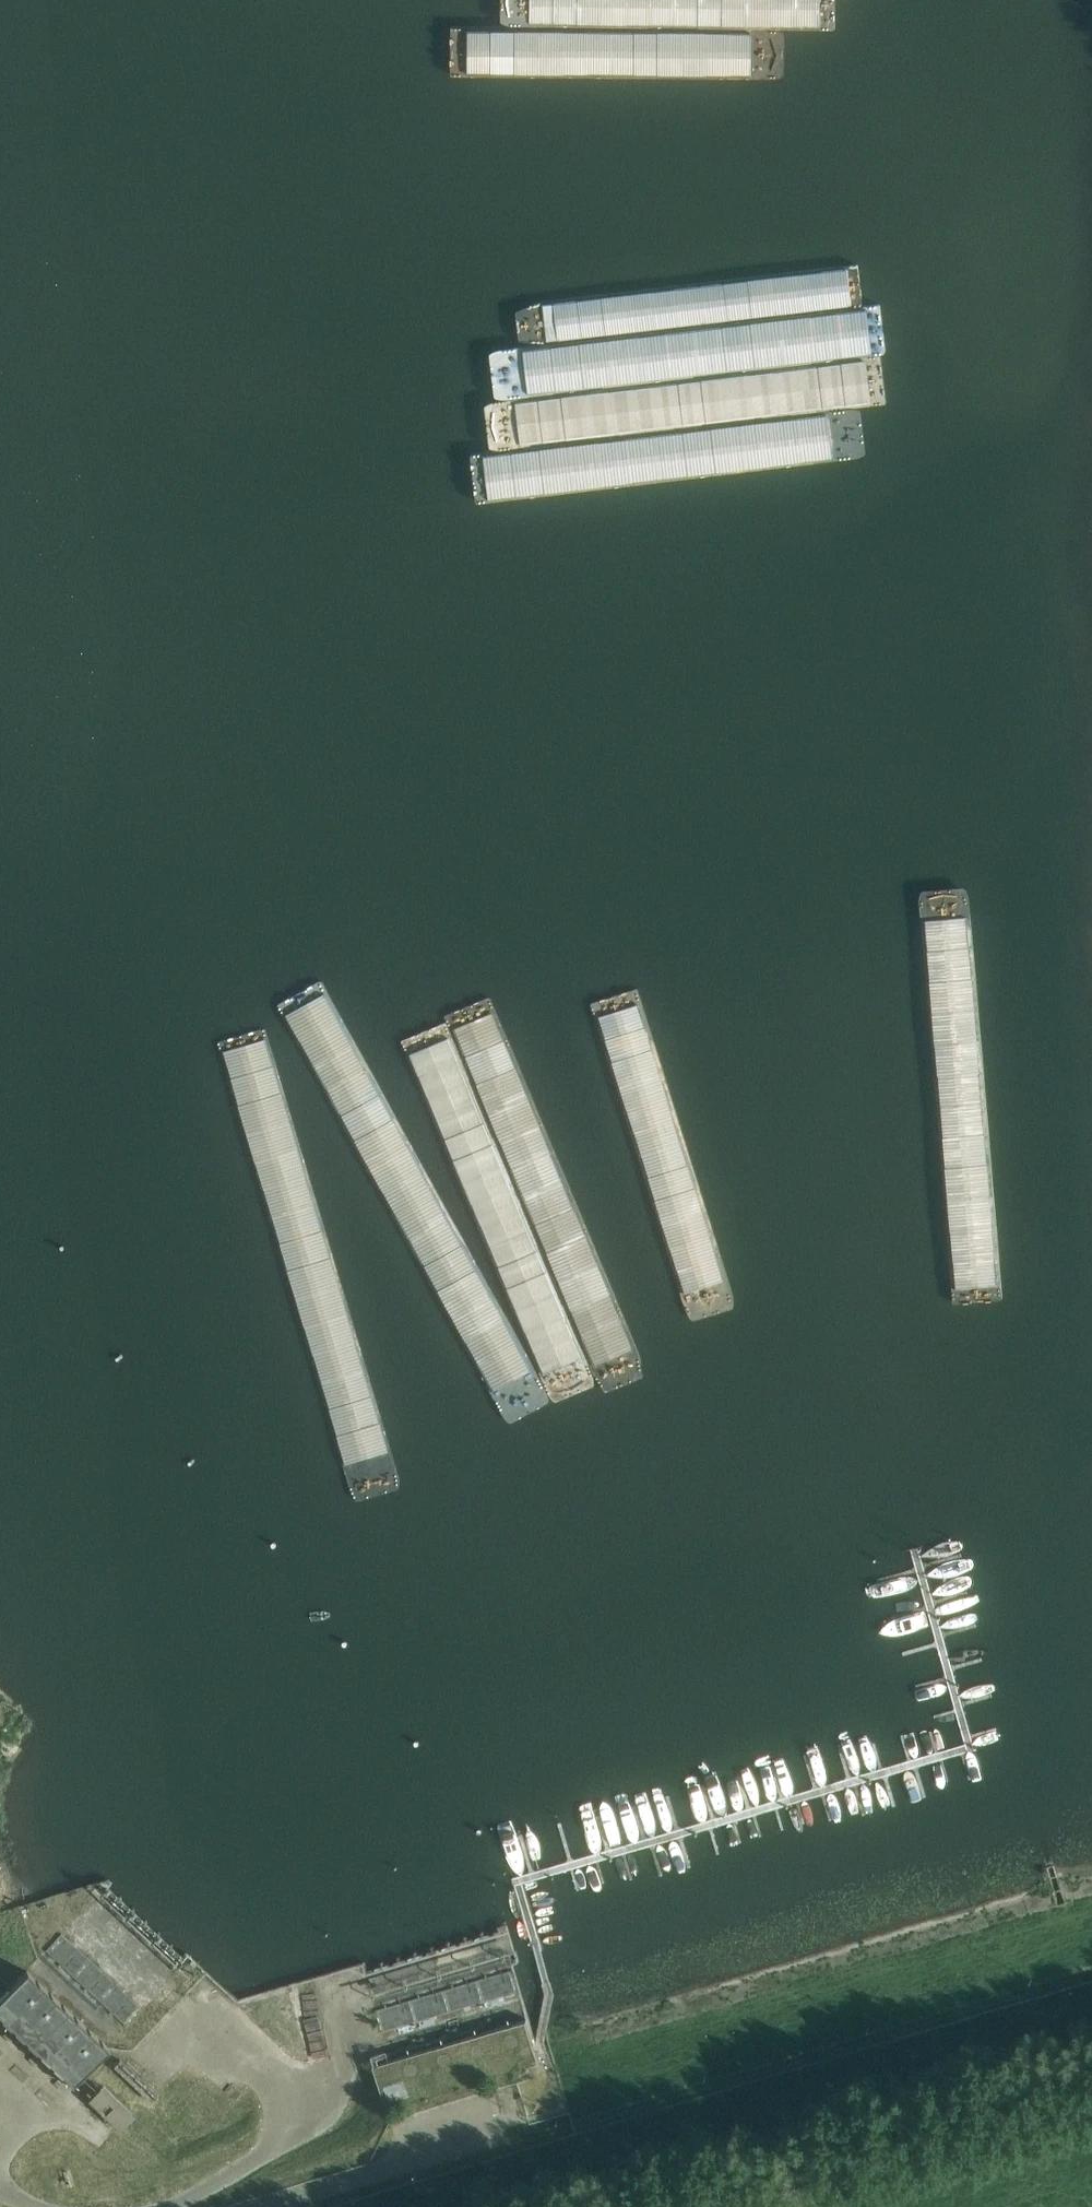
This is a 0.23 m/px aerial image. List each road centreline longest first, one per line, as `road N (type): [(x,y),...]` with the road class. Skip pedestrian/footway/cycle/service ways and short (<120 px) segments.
road 1 (track): [(1091,2080),(674,2206)]

